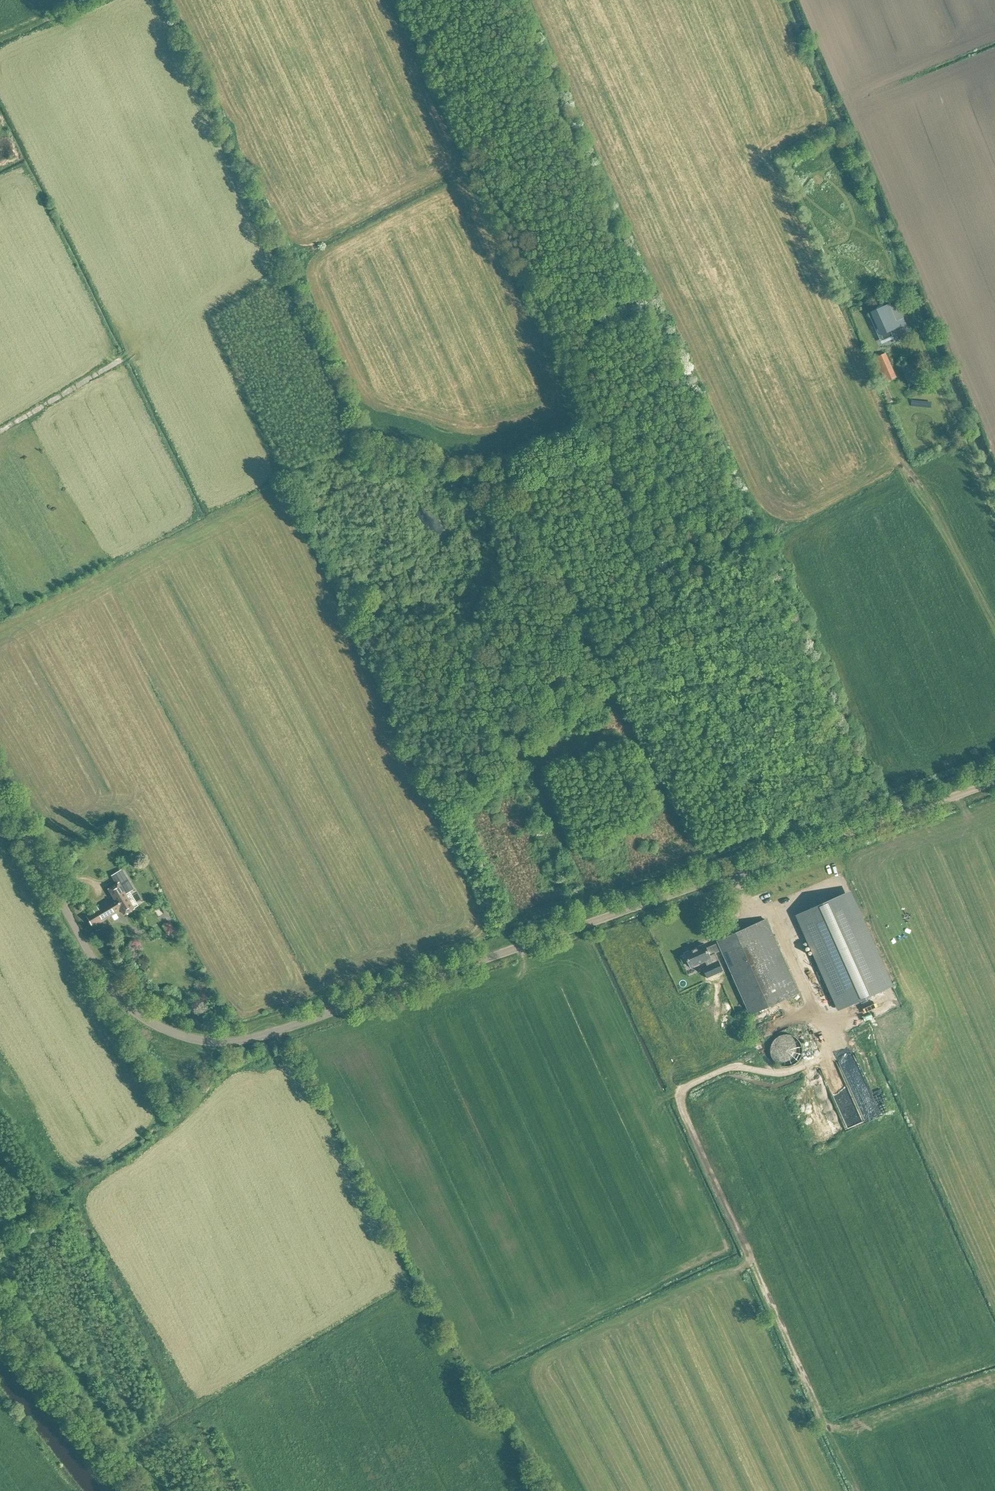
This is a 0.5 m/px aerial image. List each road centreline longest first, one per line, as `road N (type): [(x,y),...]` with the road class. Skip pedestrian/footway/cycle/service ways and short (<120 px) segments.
road 1 (unclassified): [(994,782),(261,1039),(215,1044),(168,1033),(121,1003),(0,797)]
road 2 (track): [(994,511),(922,343)]
road 3 (track): [(122,360),(0,432)]

